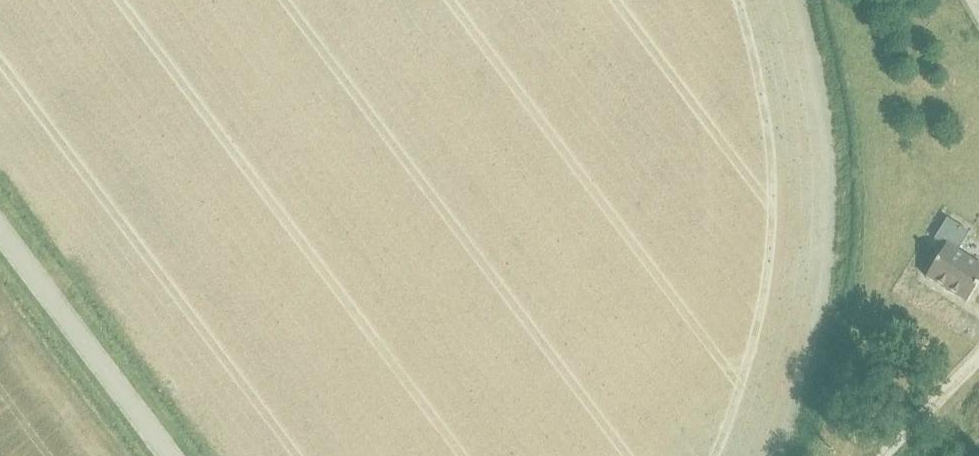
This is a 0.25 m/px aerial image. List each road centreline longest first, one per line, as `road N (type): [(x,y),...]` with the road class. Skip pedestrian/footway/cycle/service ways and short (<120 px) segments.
road 1 (unclassified): [(174,455),(0,222)]

